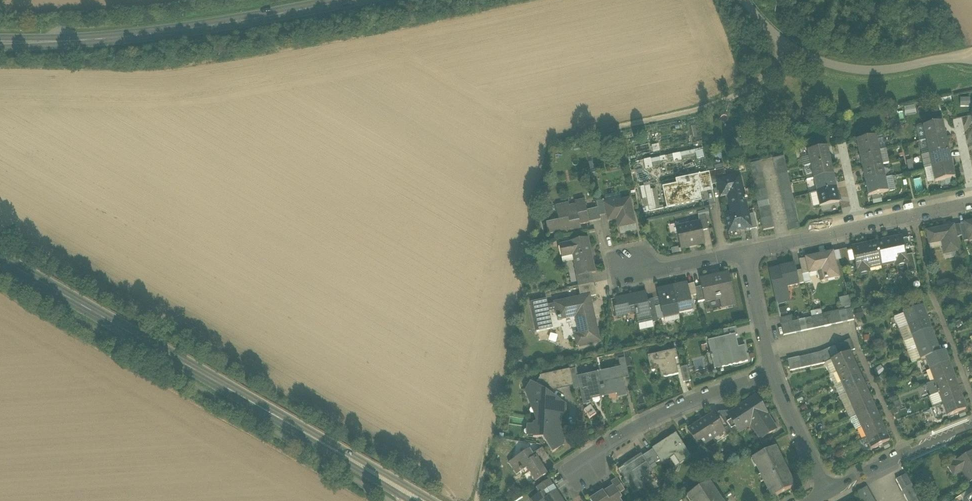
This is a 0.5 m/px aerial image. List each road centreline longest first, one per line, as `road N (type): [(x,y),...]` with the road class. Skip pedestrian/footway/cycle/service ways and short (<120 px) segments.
road 1 (tertiary): [(419,500),(0,260)]
road 2 (secondary): [(350,0),(160,34),(0,44)]
road 3 (unclassified): [(746,0),(787,48),(854,72),(971,58)]
road 4 (residential): [(748,252),(971,202)]
road 5 (residential): [(775,369),(608,442),(582,469)]
road 6 (track): [(787,48),(739,98),(624,127)]
road 7 (residential): [(833,491),(971,428)]
road 8 (residential): [(833,491),(775,369)]
road 9 (residential): [(629,266),(666,269),(748,252)]
road 10 (residential): [(775,369),(748,252)]

